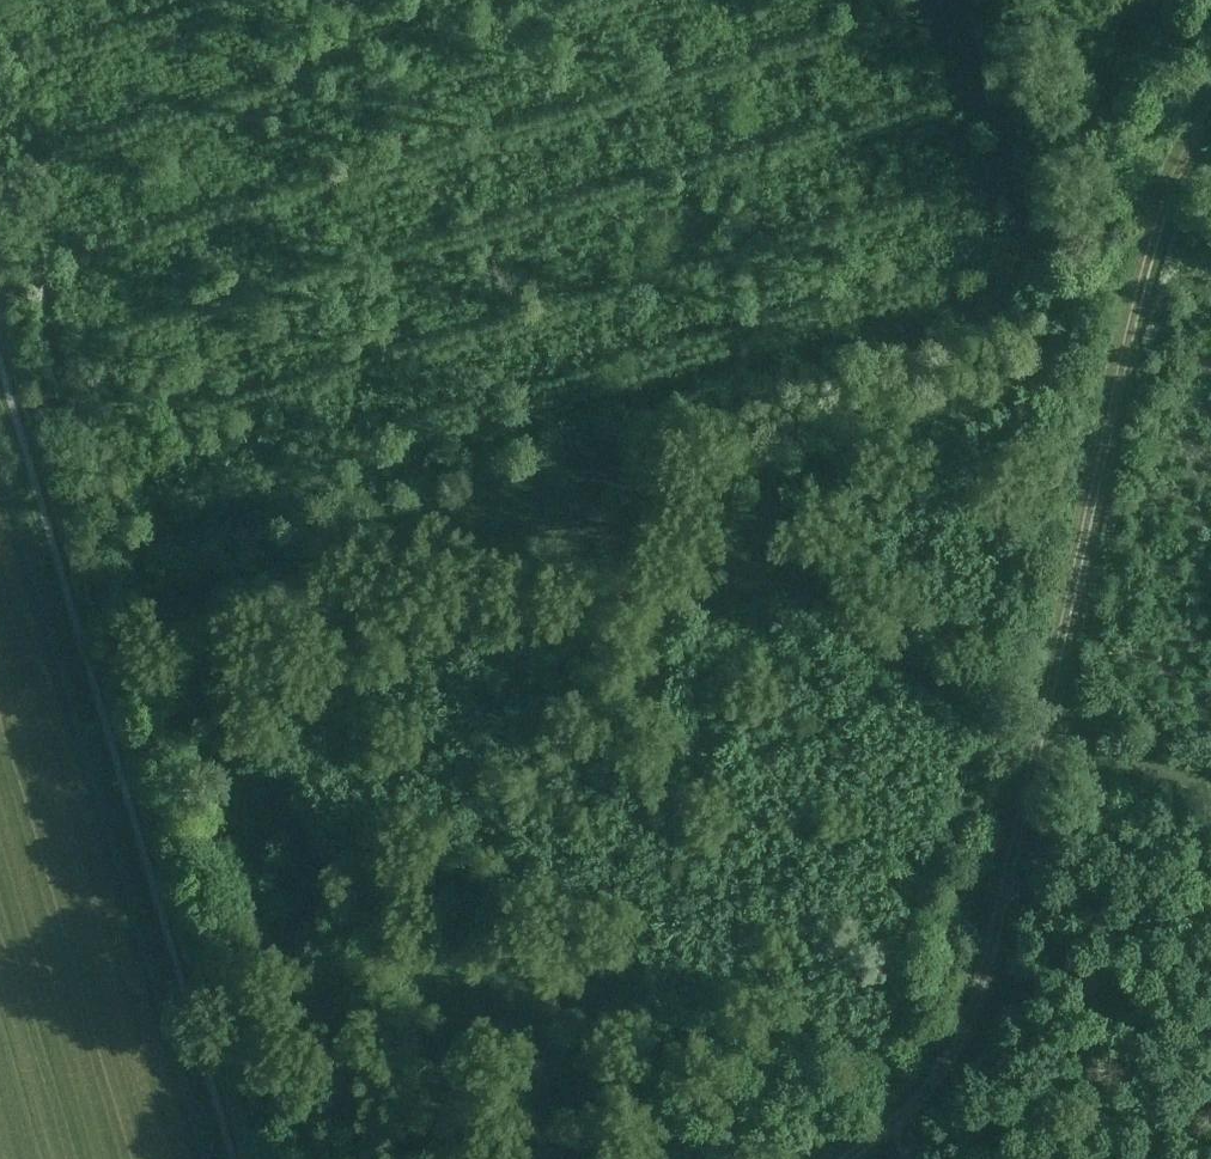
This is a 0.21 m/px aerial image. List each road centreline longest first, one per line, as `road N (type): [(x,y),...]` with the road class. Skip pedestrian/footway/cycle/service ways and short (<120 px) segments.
road 1 (track): [(841,1158),(925,1091),(967,1039),(1126,351),(1168,199),(1210,111)]
road 2 (track): [(1036,734),(1210,773)]
road 3 (track): [(952,1158),(967,1039)]

